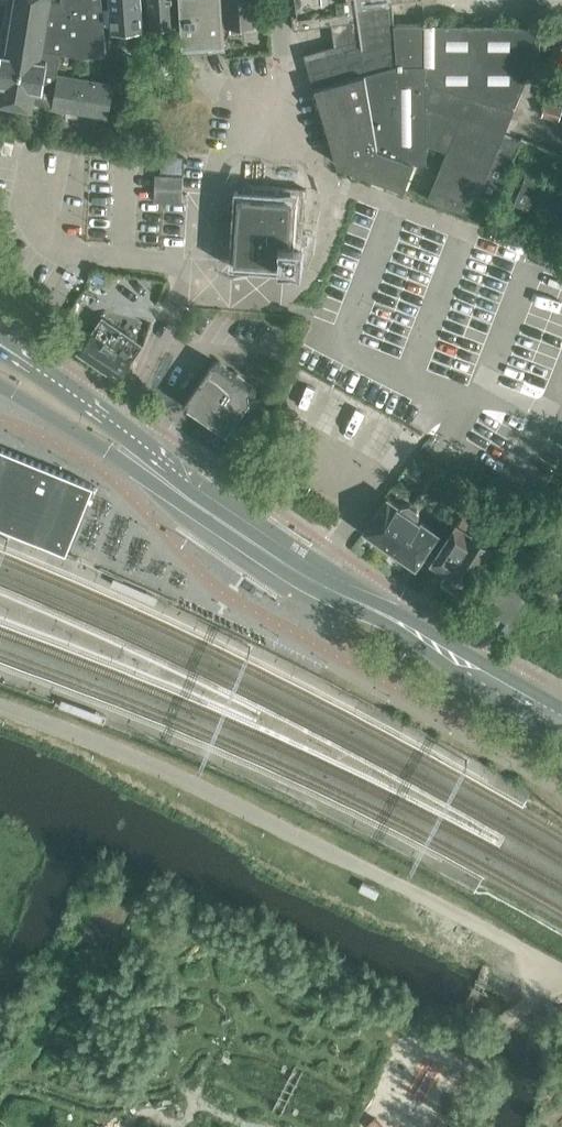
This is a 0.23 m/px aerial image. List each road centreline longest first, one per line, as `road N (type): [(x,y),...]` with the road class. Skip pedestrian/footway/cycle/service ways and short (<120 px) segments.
road 1 (primary): [(561,726),(174,486)]
road 2 (primary): [(174,486),(113,422),(0,343)]
road 3 (primary): [(0,386),(174,486)]
road 4 (residential): [(561,10),(417,18)]

